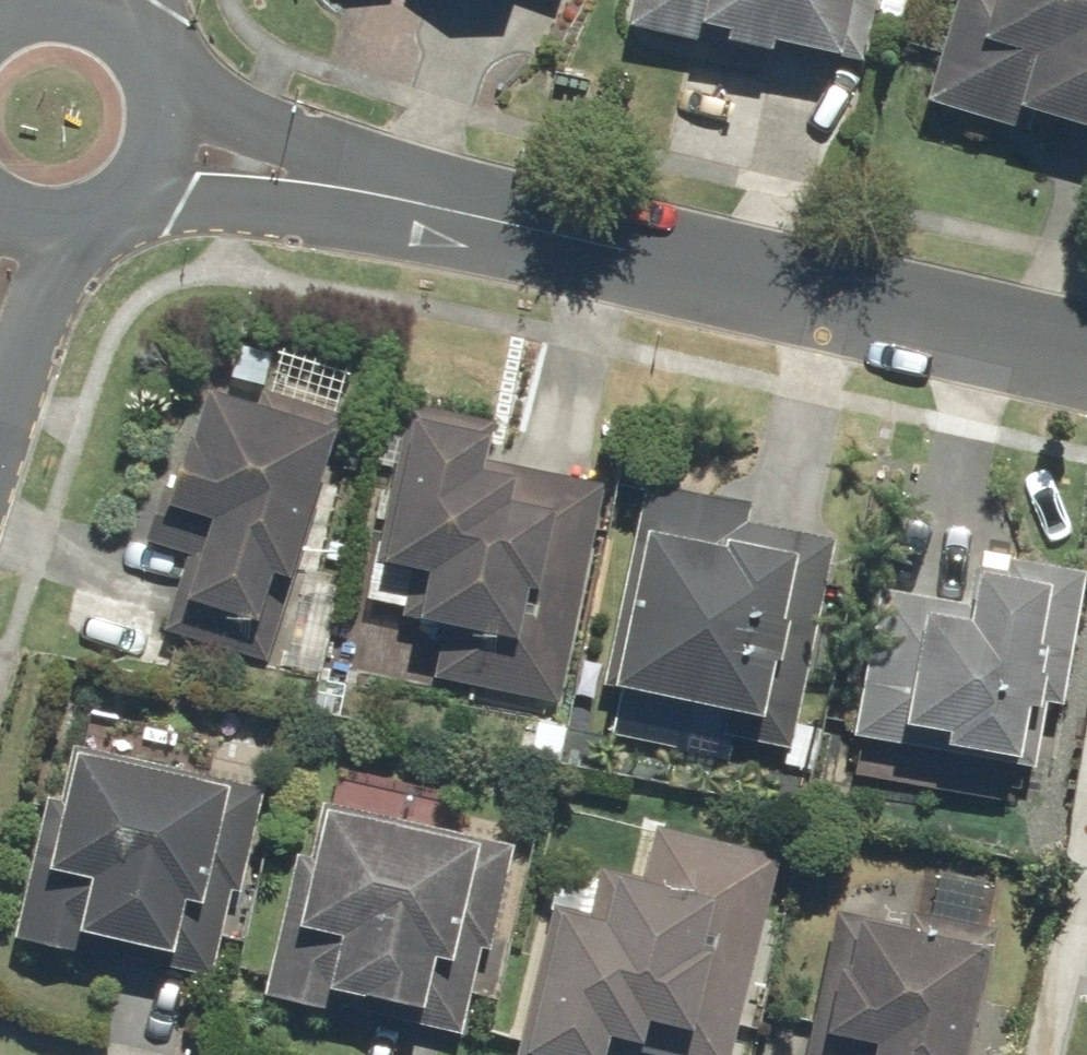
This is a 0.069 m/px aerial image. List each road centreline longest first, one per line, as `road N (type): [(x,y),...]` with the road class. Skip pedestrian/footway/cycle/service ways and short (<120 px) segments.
road 1 (residential): [(318,173),(1086,357)]
road 2 (residential): [(318,173),(142,190)]
road 3 (residential): [(171,119),(318,173)]

